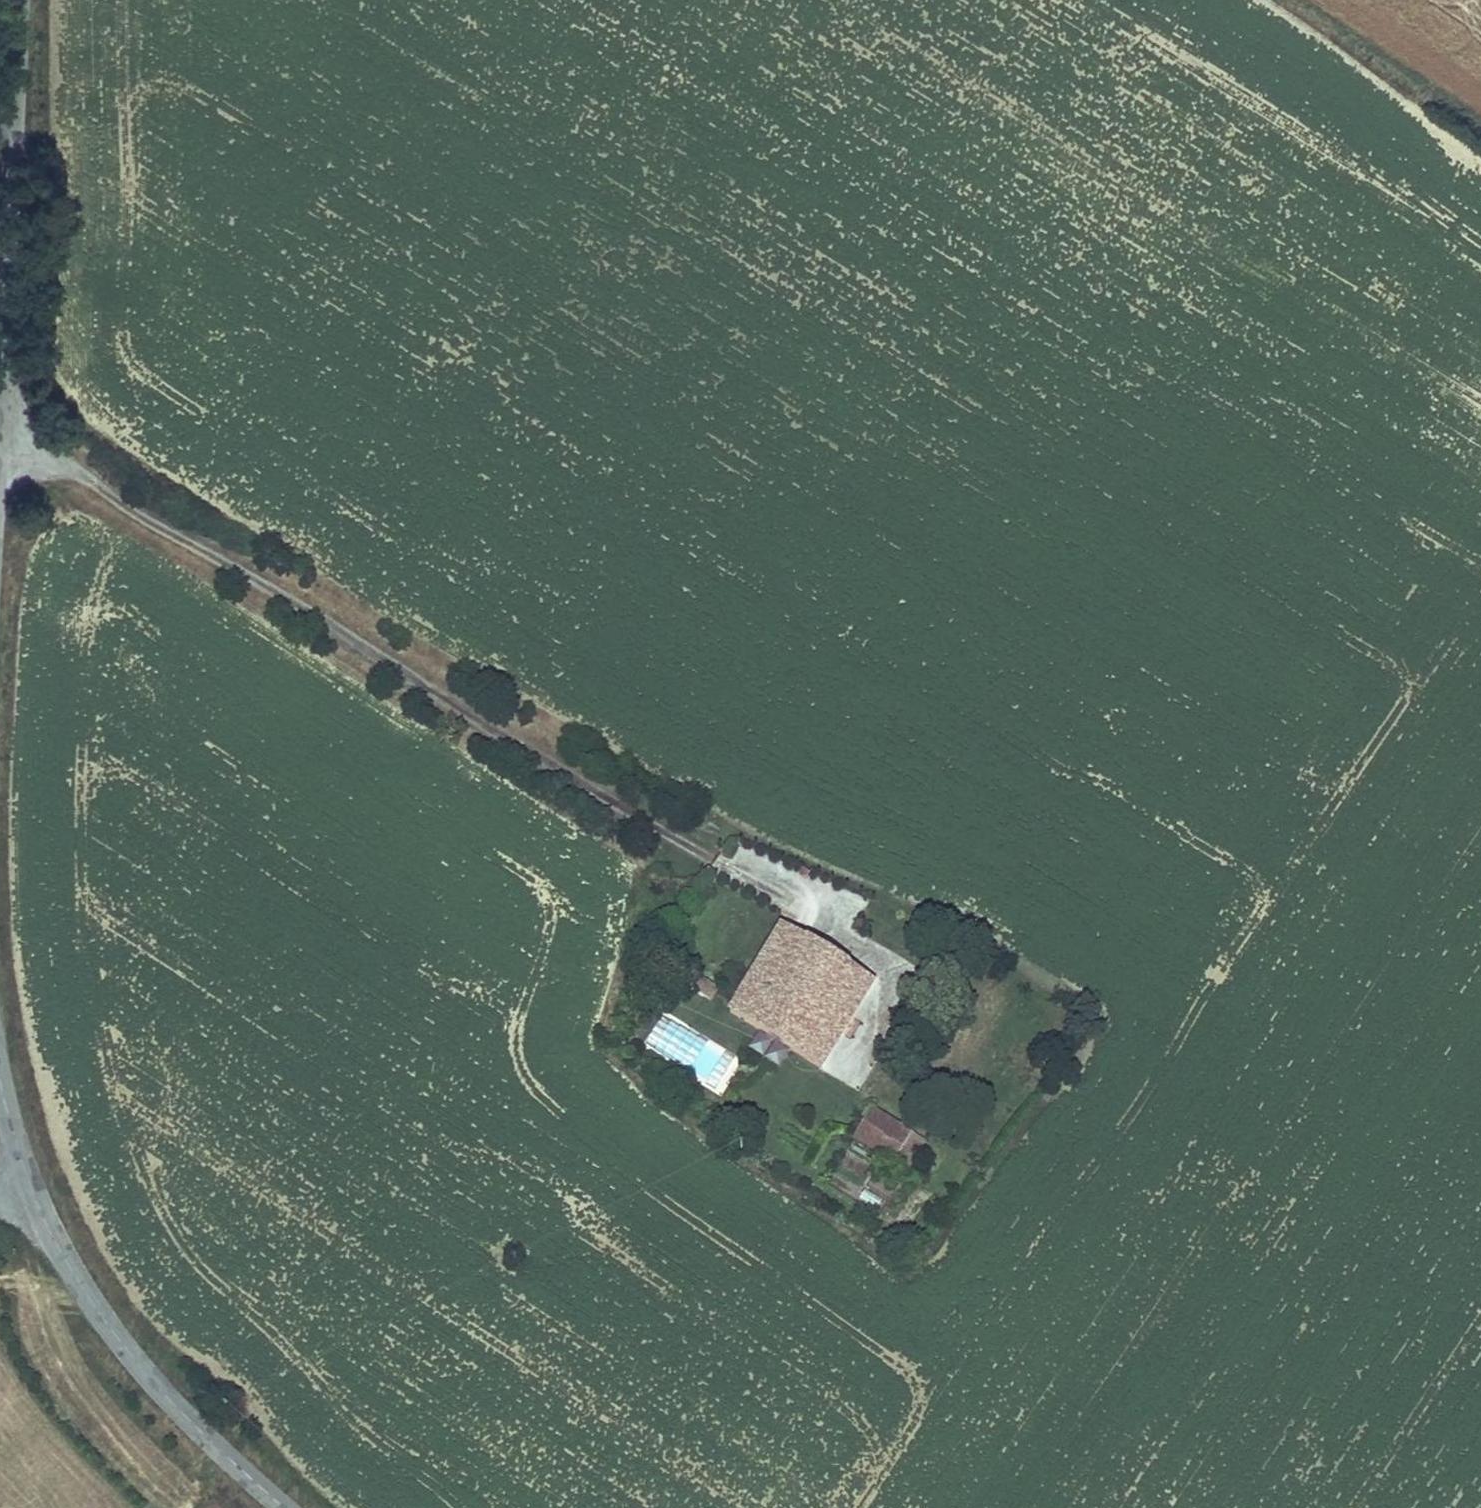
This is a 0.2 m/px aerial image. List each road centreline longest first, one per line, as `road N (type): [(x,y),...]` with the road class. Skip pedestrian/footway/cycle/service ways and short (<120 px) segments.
road 1 (unclassified): [(286,1507),(172,1406),(92,1304),(30,1187),(0,1080)]
road 2 (unclassified): [(0,344),(18,0)]

